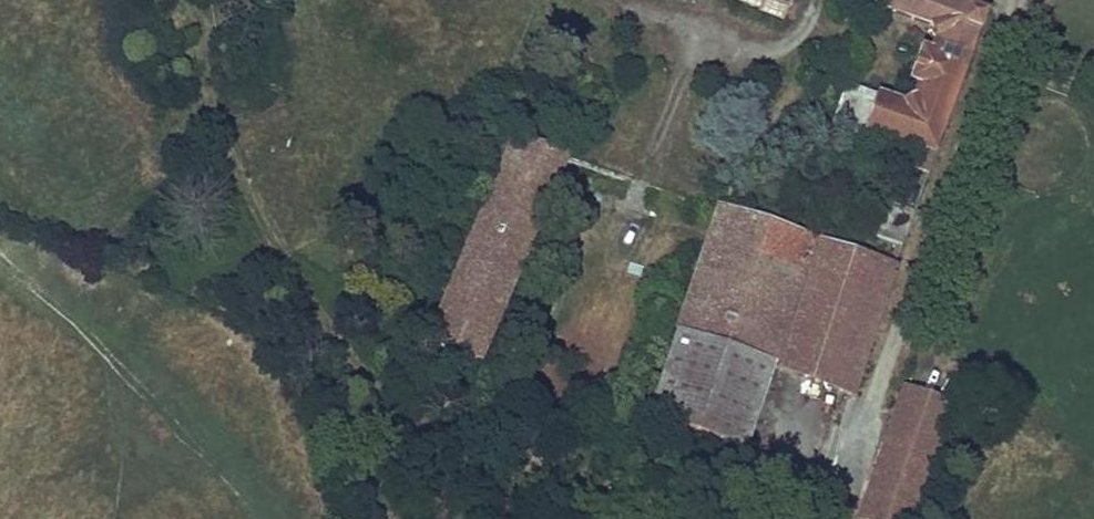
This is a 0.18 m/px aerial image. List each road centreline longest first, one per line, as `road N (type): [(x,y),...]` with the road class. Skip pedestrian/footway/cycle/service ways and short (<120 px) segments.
road 1 (track): [(213,0),(206,54),(236,175),(453,518)]

